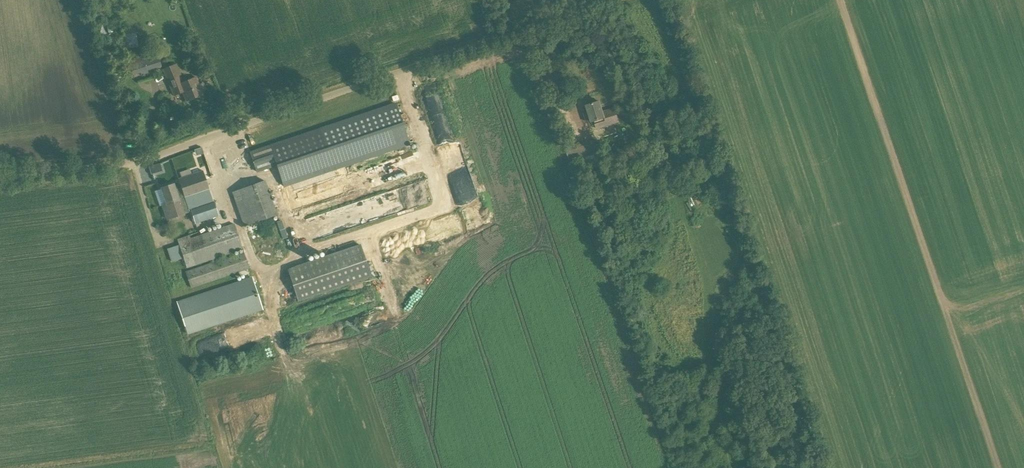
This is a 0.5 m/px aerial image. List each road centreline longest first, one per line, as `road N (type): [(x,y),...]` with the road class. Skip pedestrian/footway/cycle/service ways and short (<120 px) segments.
road 1 (unclassified): [(0,180),(139,159),(616,0)]

